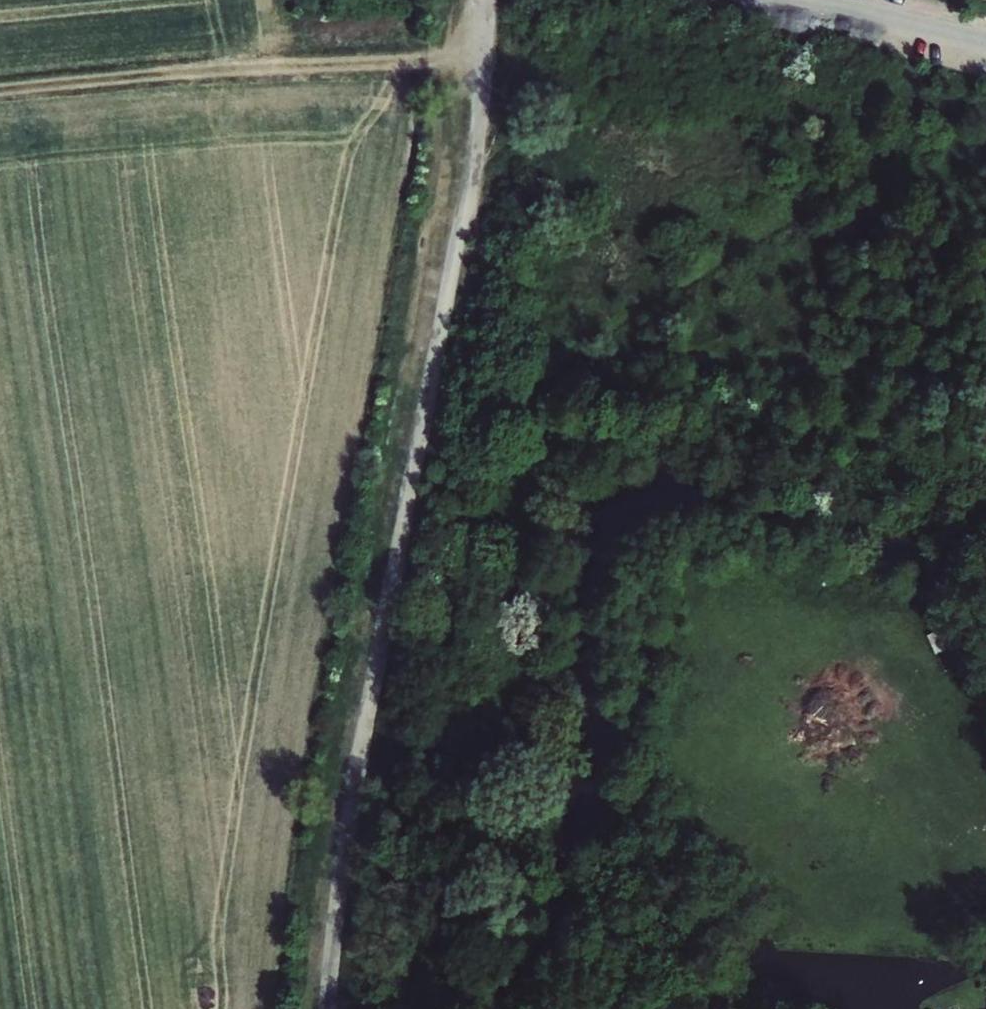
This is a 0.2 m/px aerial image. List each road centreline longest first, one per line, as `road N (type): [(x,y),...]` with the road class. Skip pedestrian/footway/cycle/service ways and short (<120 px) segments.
road 1 (unclassified): [(809,0),(985,43)]

